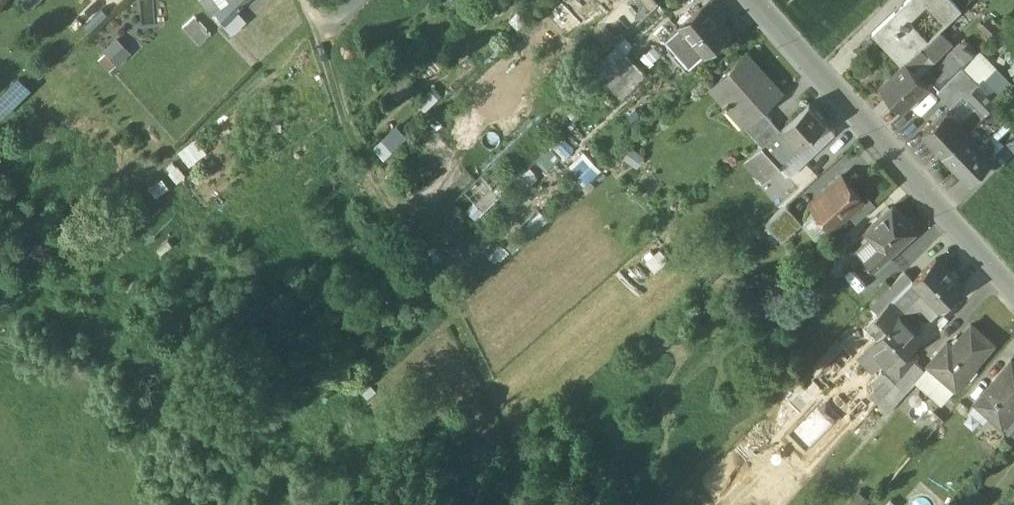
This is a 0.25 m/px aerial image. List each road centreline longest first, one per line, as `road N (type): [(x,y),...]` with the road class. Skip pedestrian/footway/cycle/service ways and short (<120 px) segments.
road 1 (track): [(309,0),(353,128),(508,383)]
road 2 (residential): [(1013,284),(758,0)]

